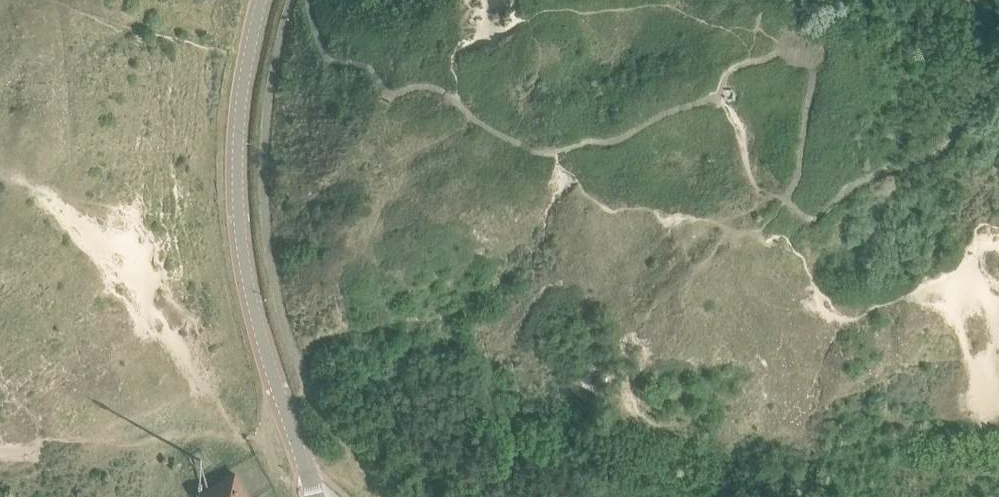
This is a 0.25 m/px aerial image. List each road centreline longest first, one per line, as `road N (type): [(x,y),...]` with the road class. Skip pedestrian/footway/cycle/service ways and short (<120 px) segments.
road 1 (unclassified): [(311,496),(262,340),(238,208),(236,145),(260,0)]

